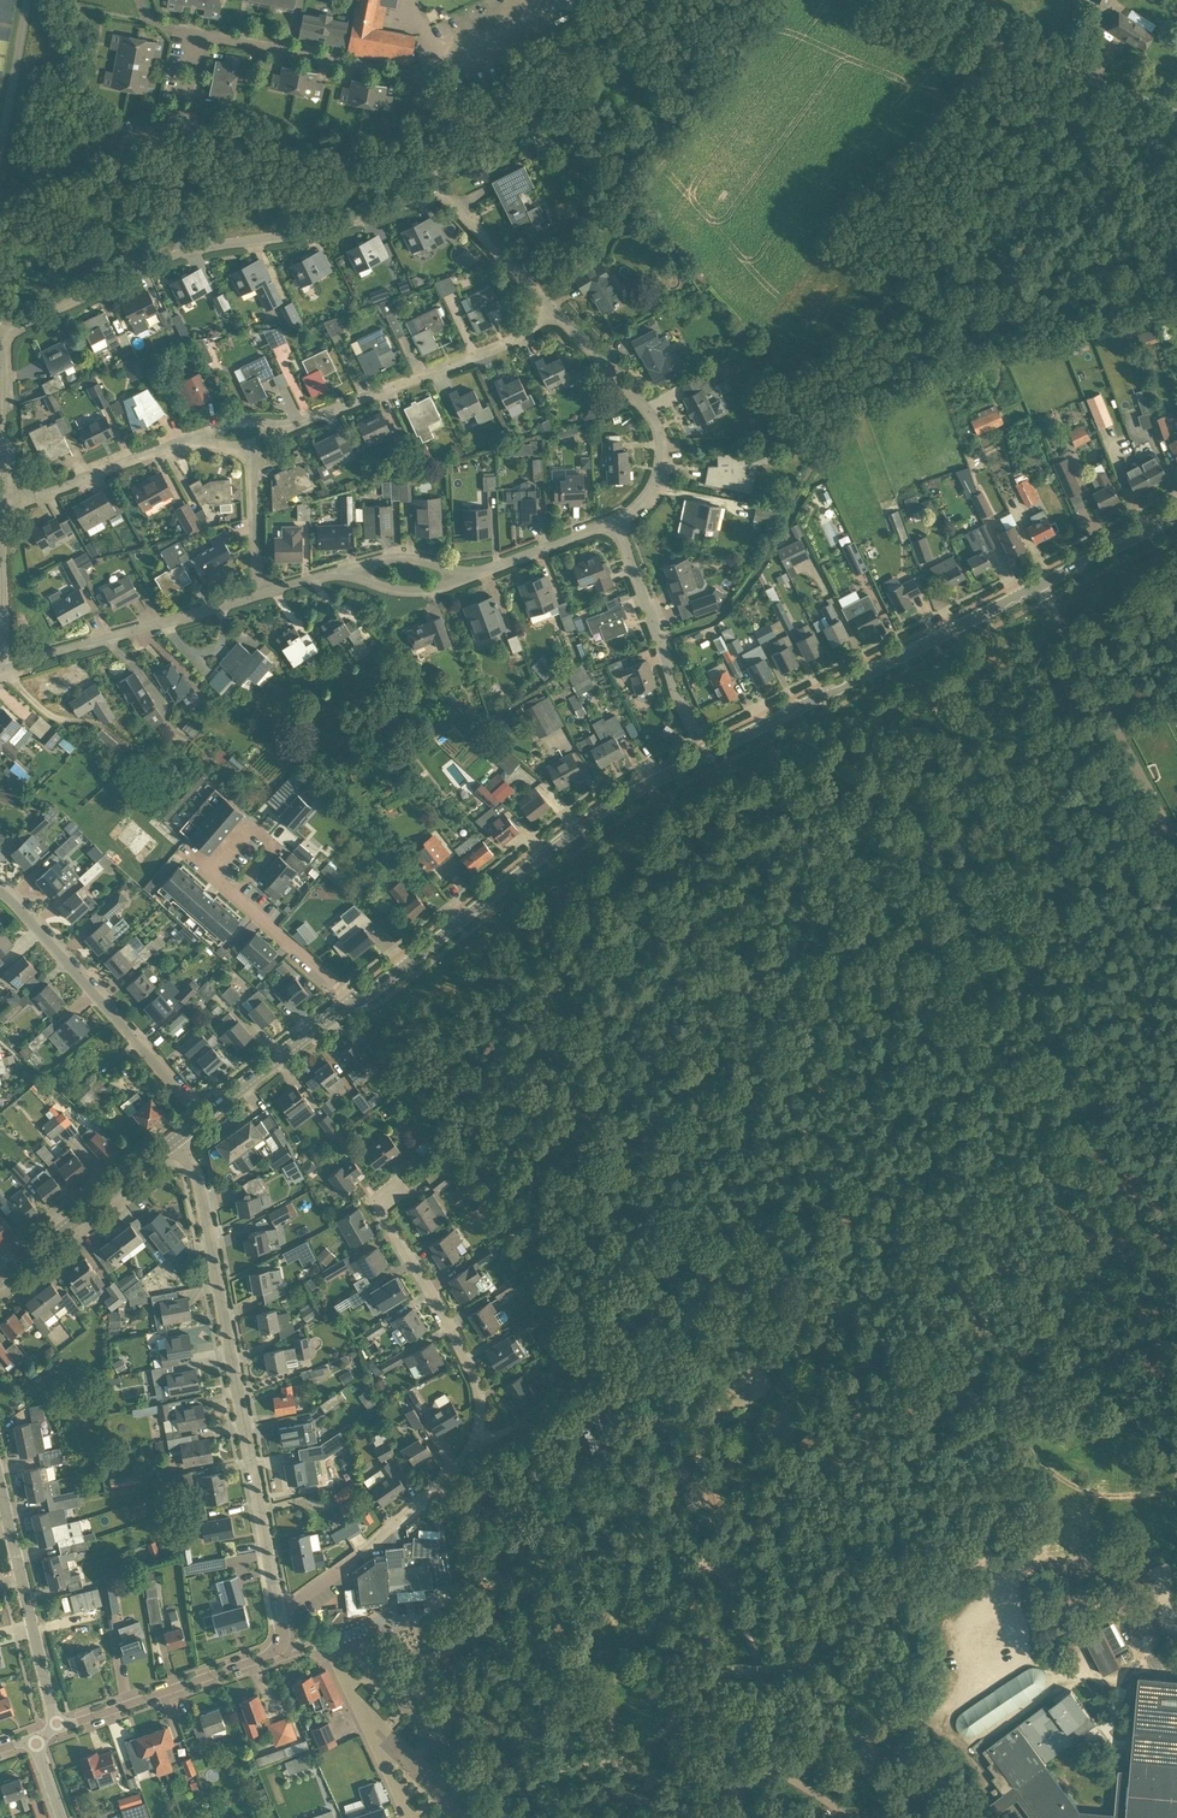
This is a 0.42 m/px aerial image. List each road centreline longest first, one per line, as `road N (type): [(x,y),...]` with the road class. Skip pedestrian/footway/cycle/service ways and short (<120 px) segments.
road 1 (track): [(740,1817),(741,1727),(759,1681),(730,1593),(700,1449),(729,1387),(783,1339),(798,1308),(810,1303),(871,1314),(929,1287),(966,1282),(985,1396),(1009,1435),(1079,1489),(1144,1501),(1176,1494)]
road 2 (track): [(1176,843),(1161,813),(565,1195),(604,1274),(616,1349)]
road 3 (track): [(1060,68),(750,581),(717,618),(657,639)]
road 4 (residential): [(279,1610),(198,1180),(172,1142)]
road 5 (unclassified): [(5,333),(178,253),(352,221),(438,190)]
road 6 (tertiary): [(351,1005),(595,815),(709,754)]
road 7 (tertiary): [(709,754),(1043,584)]
road 8 (track): [(611,1700),(676,1680),(802,1663),(816,1647),(834,1591),(851,1580),(877,1537)]
road 9 (unclassified): [(1176,112),(875,0)]
road 10 (unclassified): [(650,0),(472,116),(440,123),(438,190)]
road 11 (track): [(725,1568),(670,1567),(558,1542),(438,1484)]
road 12 (residential): [(204,1115),(0,891)]
road 13 (residential): [(289,425),(518,338),(555,307)]
road 14 (residential): [(617,523),(659,478),(662,430),(555,307)]
road 15 (residential): [(279,1610),(373,1543),(455,1468),(476,1435)]
road 16 (residential): [(0,670),(255,597)]
road 17 (residential): [(476,1435),(476,1376),(385,1219),(393,1200)]
road 18 (unclassified): [(1161,813),(1043,584)]
road 19 (residential): [(57,1727),(0,1476)]
road 20 (residential): [(617,523),(666,662),(709,754)]
road 21 (residential): [(57,1727),(280,1647)]
road 22 (tertiary): [(0,1279),(172,1142)]
road 23 (track): [(478,1630),(525,1639),(589,1674),(611,1700),(611,1764)]
road 24 (residential): [(410,1817),(322,1634)]
road 25 (residential): [(7,501),(197,439)]
road 26 (tertiary): [(204,1115),(351,1005)]
road 27 (residential): [(457,574),(617,523)]
road 28 (residential): [(555,307),(438,190)]
road 29 (residential): [(235,894),(351,1005)]
road 30 (residential): [(235,894),(276,847),(251,825),(210,871)]
road 31 (unclassified): [(0,154),(28,0)]
road 32 (tertiary): [(1043,584),(1176,516)]
road 33 (residential): [(255,597),(253,448)]
road 34 (unclassified): [(0,670),(0,531)]
road 35 (unclassified): [(7,501),(4,377)]
road 36 (residential): [(476,1435),(494,1440),(512,1432),(575,1378)]

